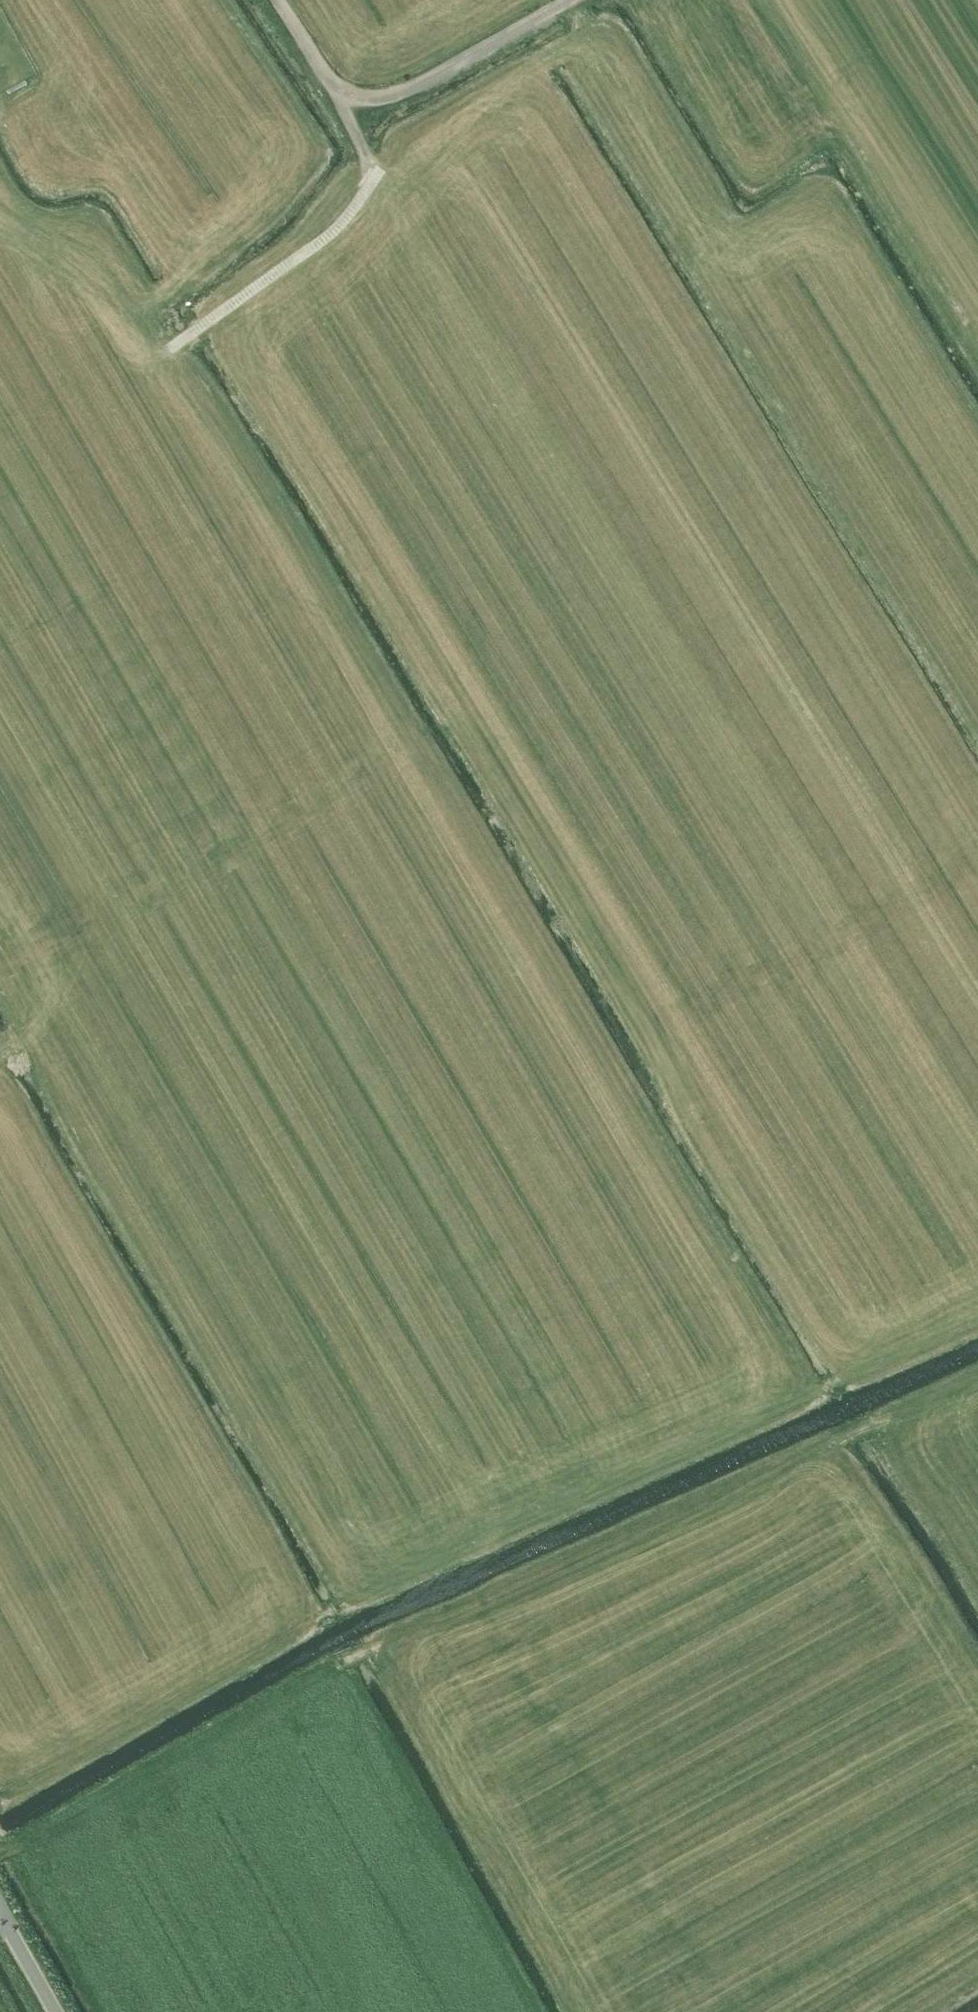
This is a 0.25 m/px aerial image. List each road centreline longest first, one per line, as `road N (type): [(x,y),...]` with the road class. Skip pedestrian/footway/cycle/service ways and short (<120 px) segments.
road 1 (track): [(273,0),(334,90),(359,98),(424,81),(578,0)]
road 2 (track): [(334,90),(370,180),(333,232),(173,348)]

